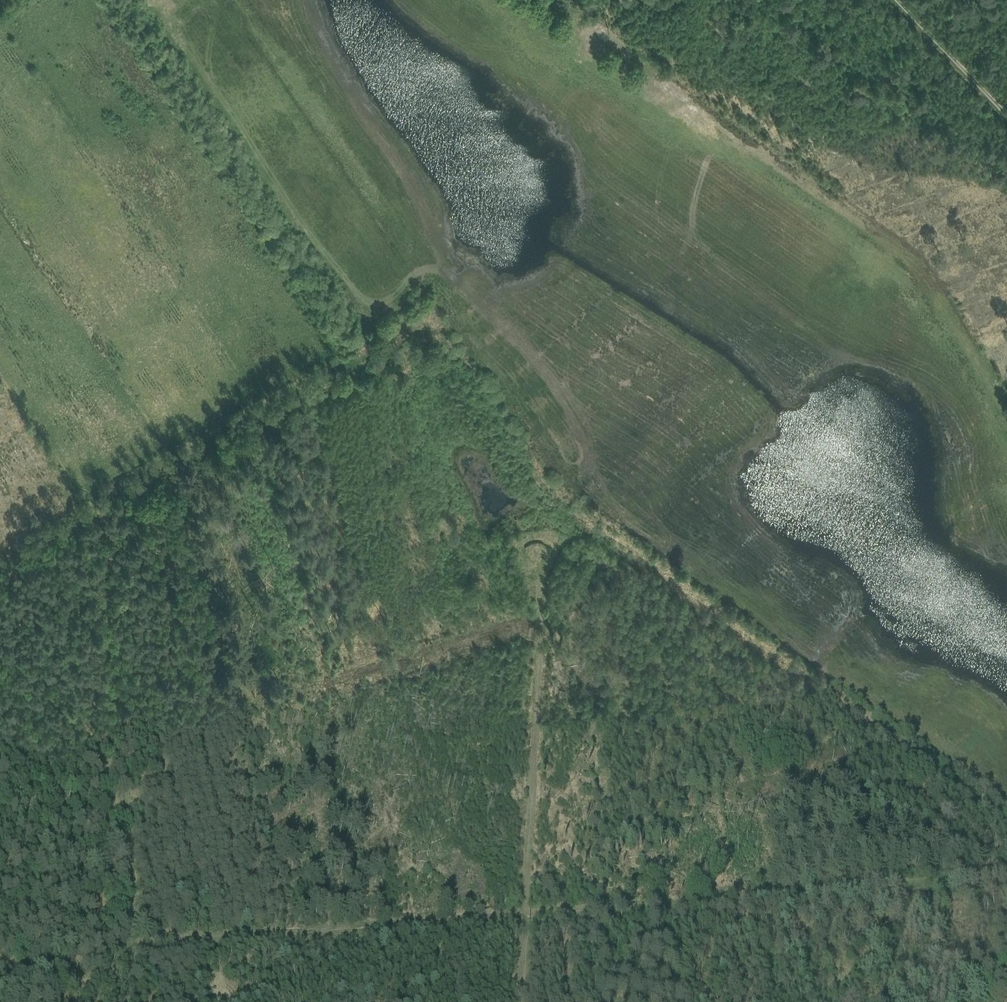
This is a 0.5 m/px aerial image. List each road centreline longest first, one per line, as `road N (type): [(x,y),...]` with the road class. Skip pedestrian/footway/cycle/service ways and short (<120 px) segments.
road 1 (track): [(524,910),(130,944),(97,494)]
road 2 (track): [(524,910),(1006,875)]
road 3 (track): [(1006,119),(892,0)]
road 4 (track): [(130,944),(0,986)]

